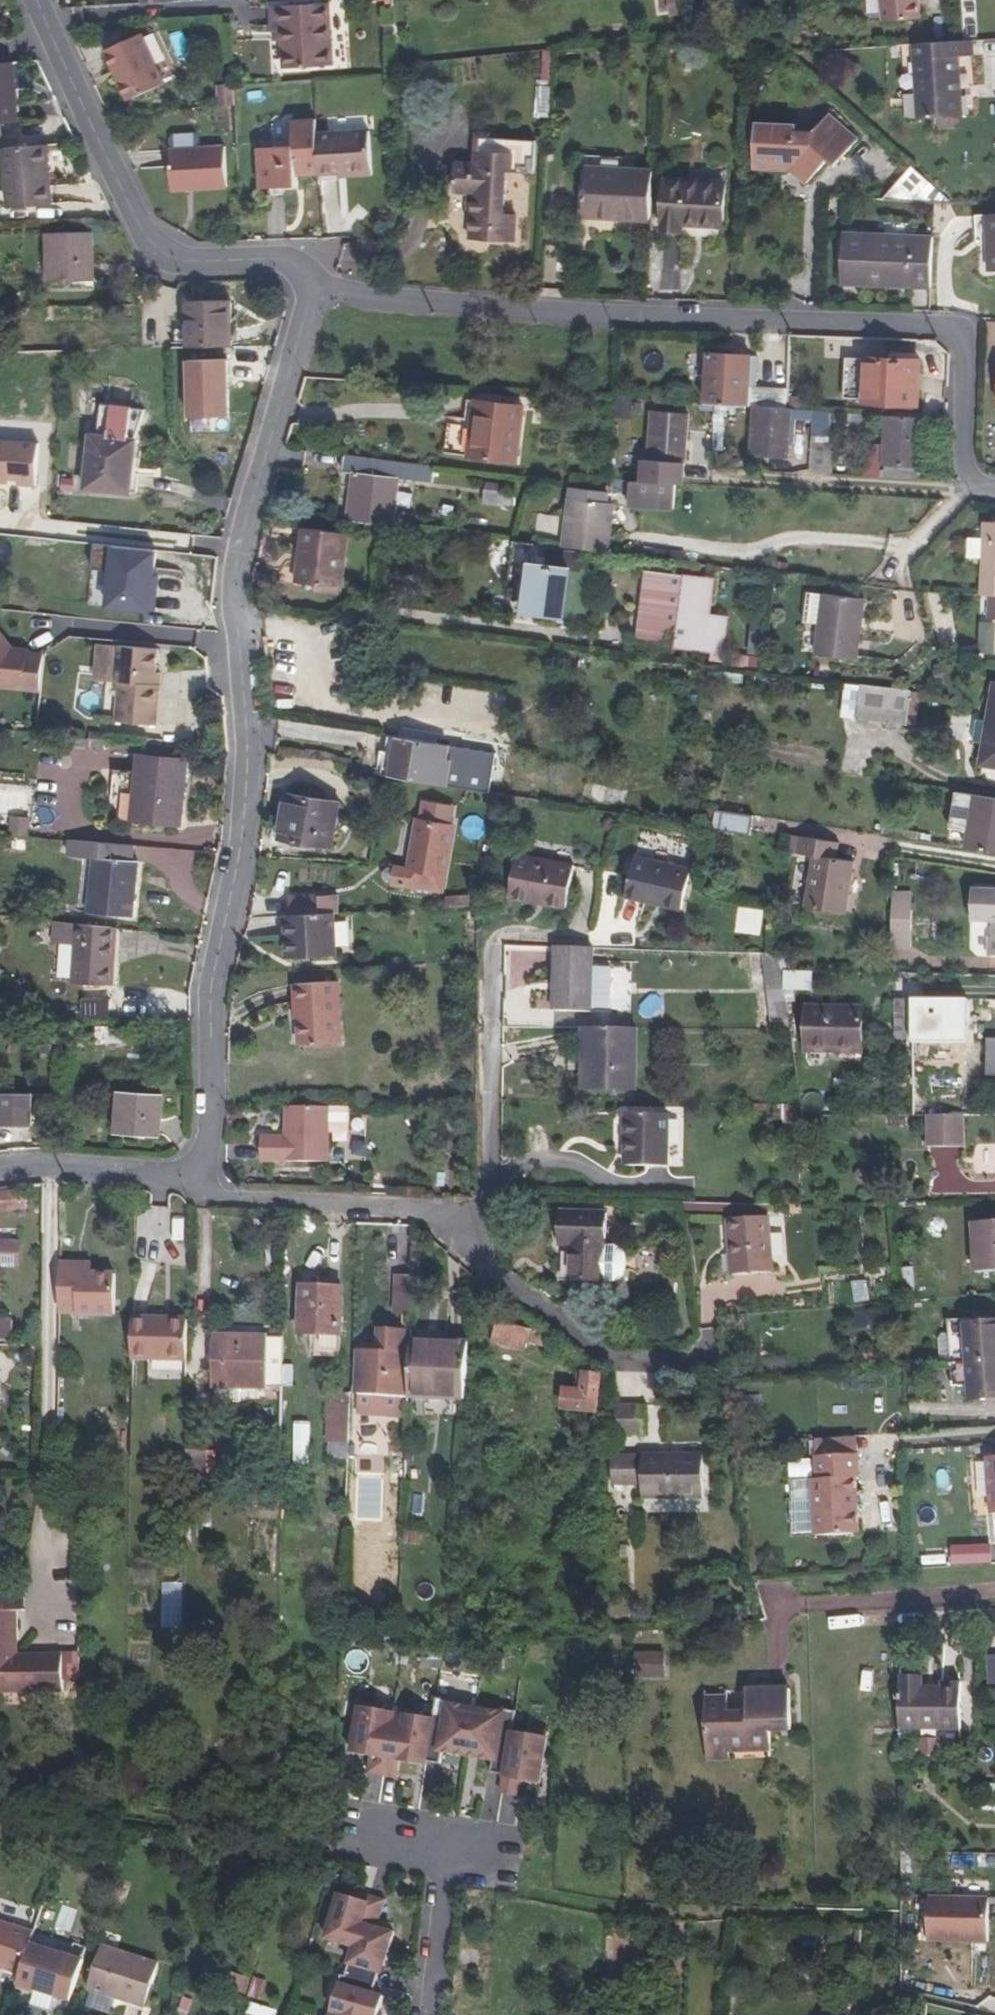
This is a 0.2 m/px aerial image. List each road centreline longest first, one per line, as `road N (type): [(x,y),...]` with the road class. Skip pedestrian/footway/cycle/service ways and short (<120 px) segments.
road 1 (residential): [(312,292),(235,568),(247,752),(213,991),(208,1151),(196,1172)]
road 2 (residential): [(312,292),(639,320),(962,326),(968,483),(994,486)]
road 3 (residential): [(38,0),(139,230),(158,251),(175,259),(281,260),(303,269),(312,292)]
road 4 (residential): [(482,1213),(239,1199),(212,1189),(196,1172)]
road 5 (residential): [(678,1360),(604,1359),(481,1268),(482,1213)]
road 6 (residential): [(482,1213),(493,955)]
road 7 (residential): [(196,1172),(0,1169)]
road 8 (residential): [(430,2014),(450,1851)]

